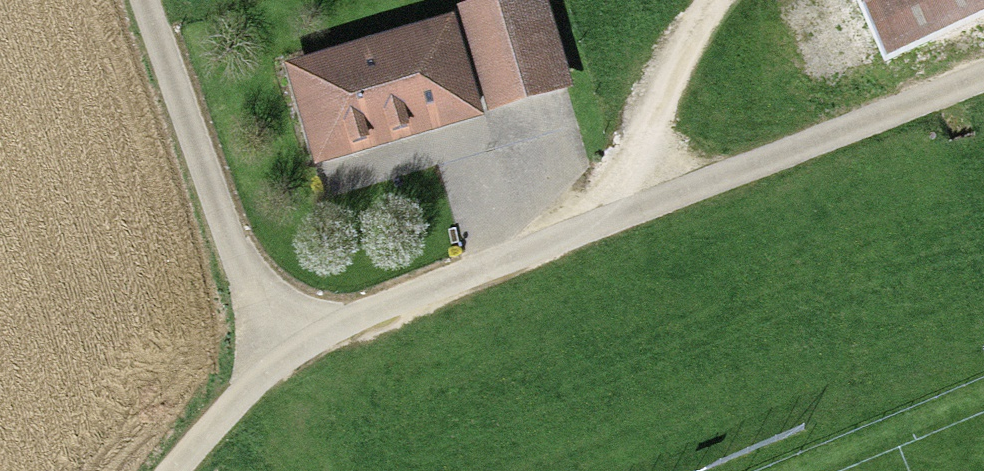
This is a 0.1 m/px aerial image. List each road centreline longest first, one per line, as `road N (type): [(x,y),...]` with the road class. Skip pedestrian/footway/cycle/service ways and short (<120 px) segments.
road 1 (track): [(983,74),(276,359),(182,470)]
road 2 (track): [(148,0),(276,359)]
road 3 (track): [(625,222),(639,111),(721,0)]

